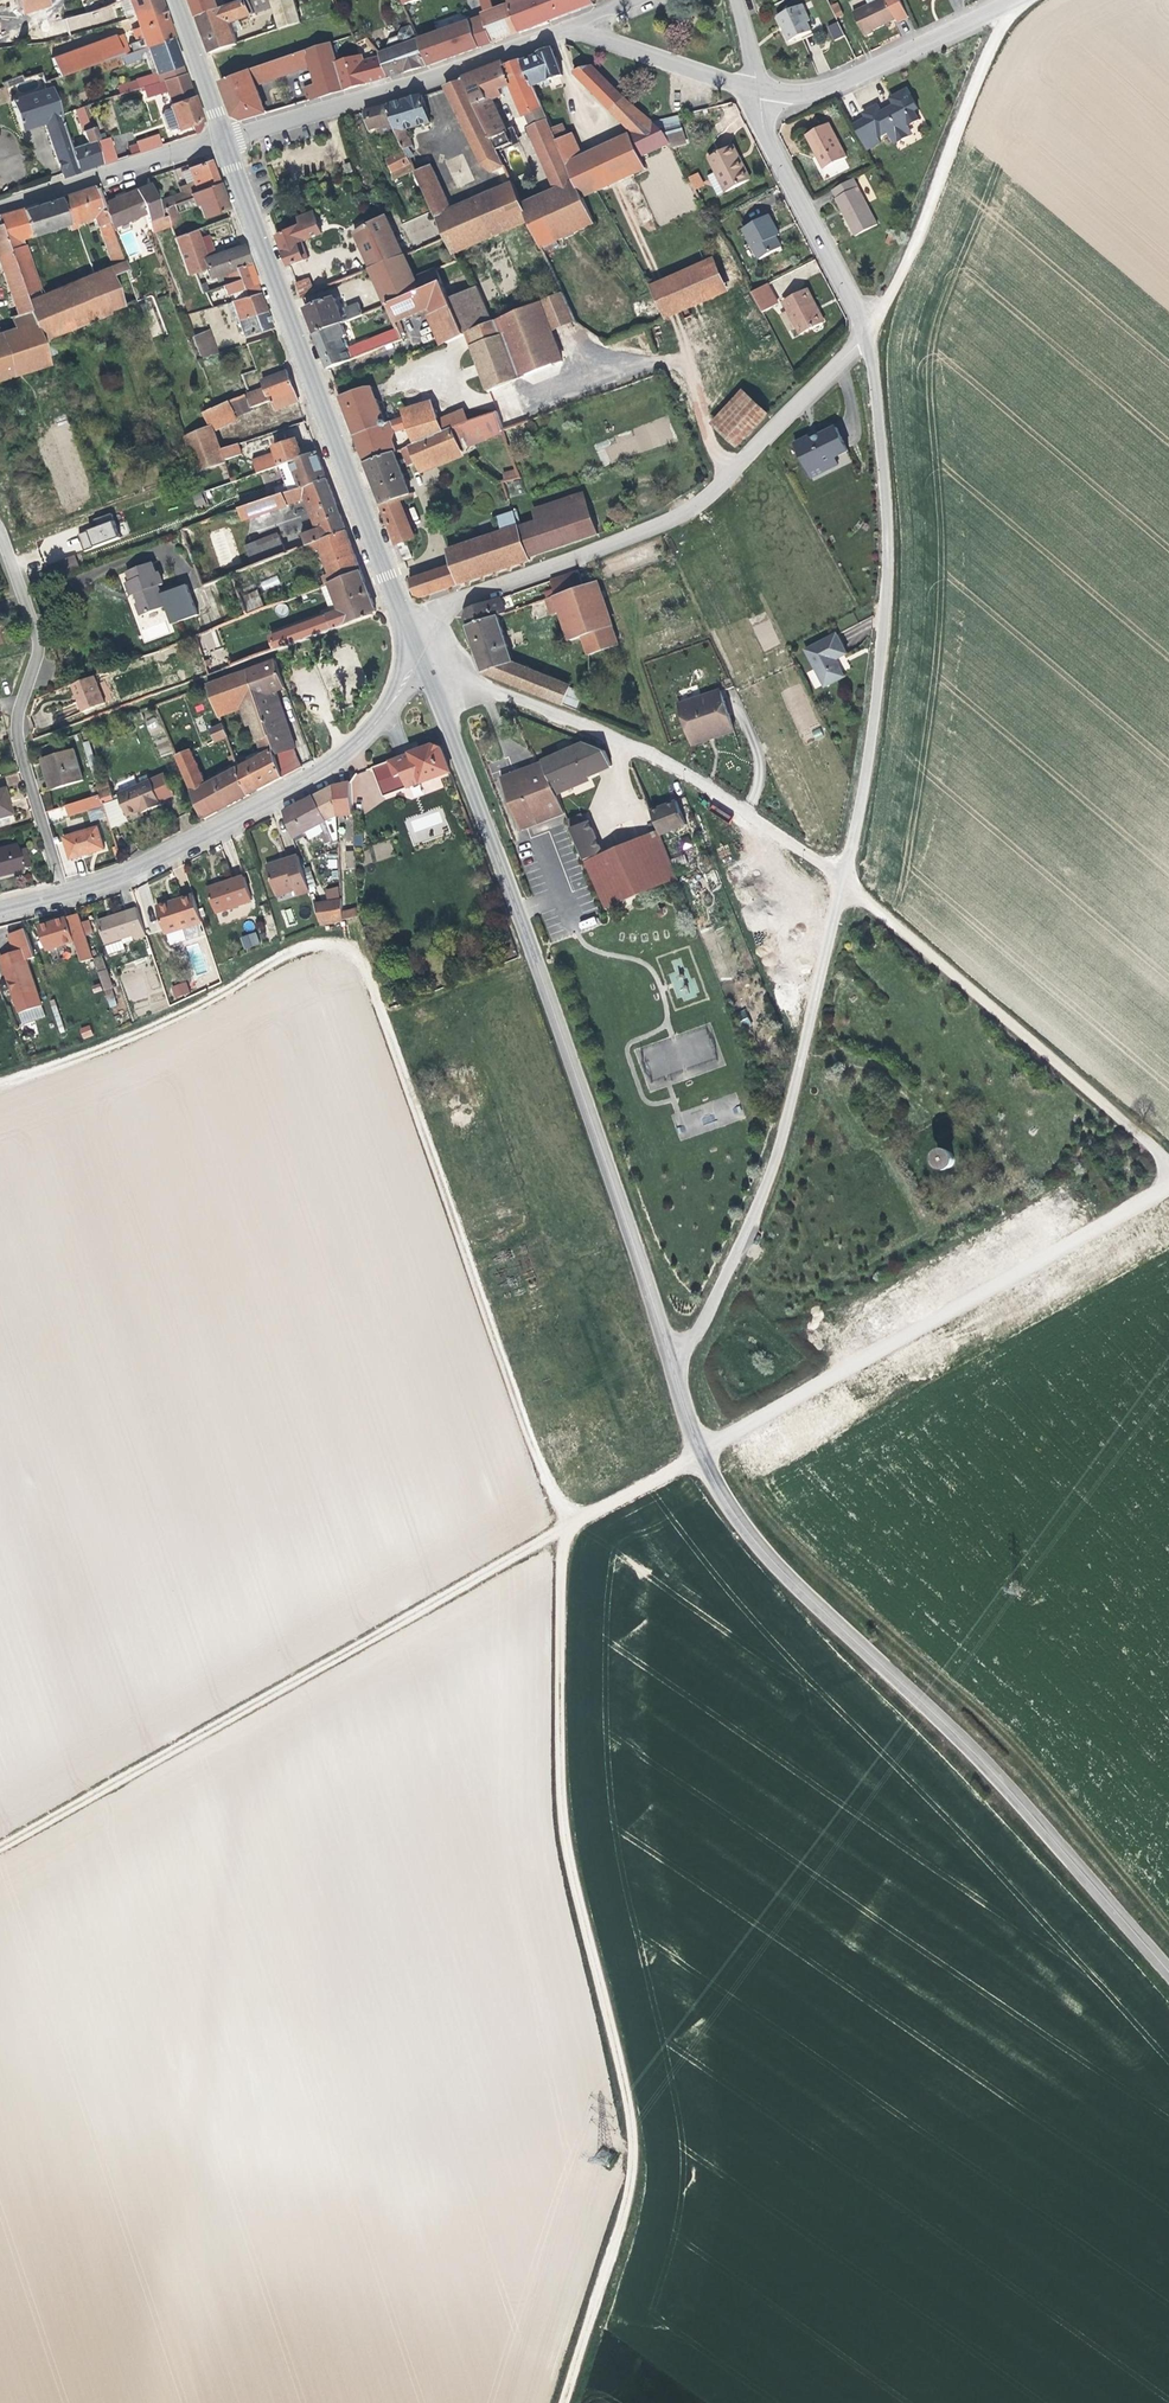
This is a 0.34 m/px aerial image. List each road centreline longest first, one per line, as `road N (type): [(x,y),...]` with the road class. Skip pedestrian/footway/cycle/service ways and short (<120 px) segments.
road 1 (track): [(563,1531),(541,1488),(359,947),(330,937),(300,946),(125,1037),(0,1083)]
road 2 (track): [(563,1531),(558,1805),(630,2096),(631,2159),(563,2402)]
road 3 (tertiary): [(1168,1970),(930,1707),(780,1575),(740,1528),(699,1451)]
road 4 (track): [(0,1845),(563,1531)]
road 5 (residential): [(405,616),(654,528),(690,507),(864,334)]
road 6 (residential): [(841,877),(882,687),(887,523),(864,334)]
road 7 (unclassified): [(699,1451),(1168,1190)]
road 8 (residential): [(675,1368),(775,1152),(841,877)]
road 9 (tertiary): [(221,141),(405,616)]
road 10 (residential): [(841,877),(652,758),(567,720),(429,680)]
road 11 (unclassified): [(841,877),(1168,1158)]
road 12 (tertiary): [(675,1368),(536,963)]
road 13 (residential): [(0,532),(40,642),(18,730),(64,895)]
road 14 (track): [(864,334),(882,311),(1018,0)]
road 15 (tertiary): [(221,141),(319,118),(566,30)]
road 16 (residential): [(64,895),(195,843),(366,740)]
road 17 (tertiary): [(429,680),(536,963)]
road 18 (tertiary): [(754,88),(817,93),(1019,0)]
road 19 (residential): [(864,334),(762,121),(754,88)]
road 20 (residential): [(221,141),(0,212)]
road 21 (tertiary): [(566,30),(754,88)]
road 22 (track): [(563,1531),(699,1451)]
road 23 (tertiary): [(176,0),(221,141)]
road 24 (tertiary): [(408,626),(401,671),(366,740)]

